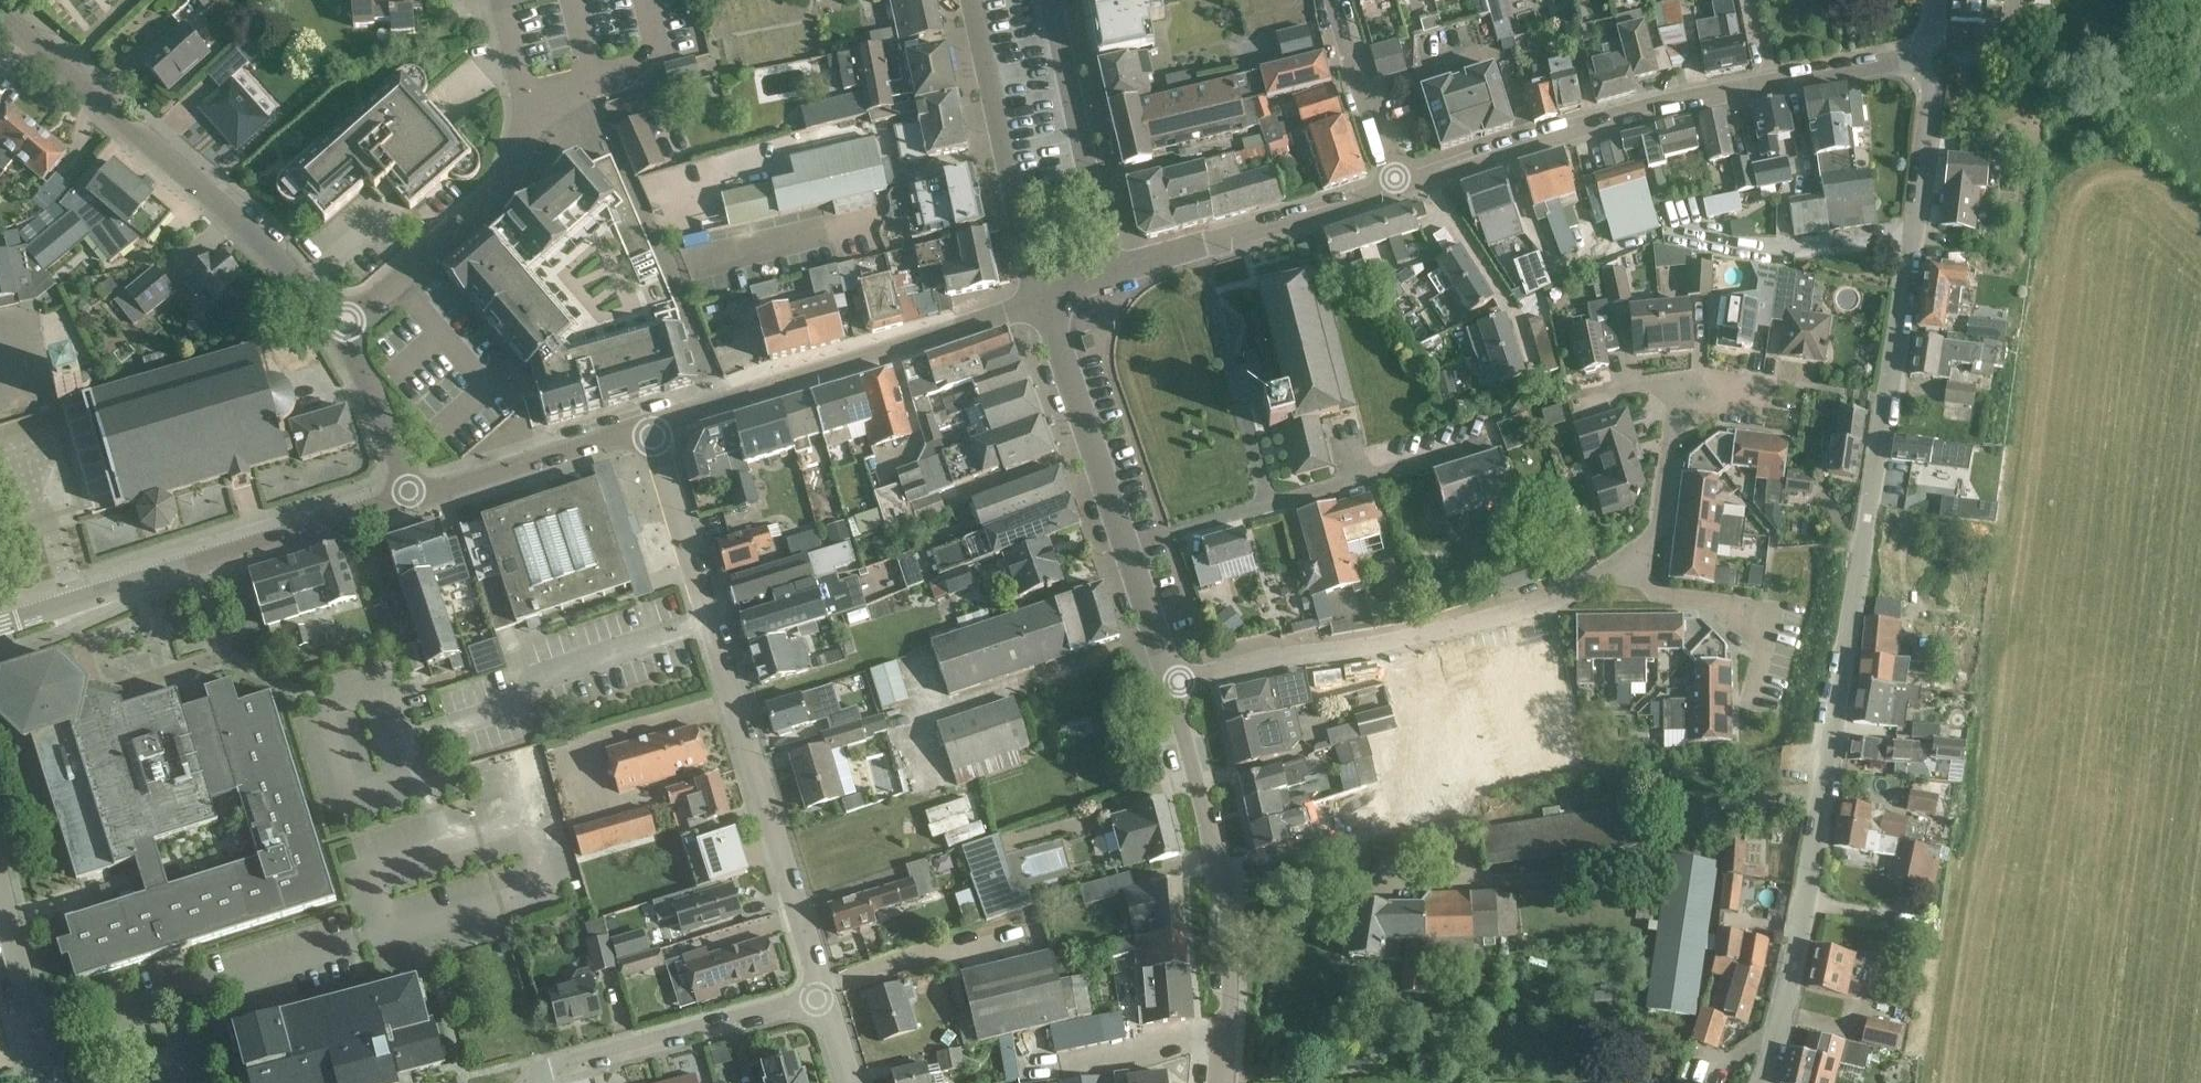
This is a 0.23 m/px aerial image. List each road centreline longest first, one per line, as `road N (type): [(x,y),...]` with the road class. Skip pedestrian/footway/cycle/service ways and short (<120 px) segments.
road 1 (residential): [(1762,1082),(1790,983),(1932,100),(1910,57)]
road 2 (residential): [(823,993),(649,426)]
road 3 (tertiary): [(1427,176),(1626,110),(1910,57)]
road 4 (residential): [(343,326),(211,197),(0,17)]
road 5 (tertiary): [(0,627),(412,498)]
road 6 (residential): [(1216,1082),(1224,964),(1219,869),(1171,683)]
road 7 (residential): [(1126,547),(1492,445)]
road 8 (residential): [(721,402),(590,88)]
road 9 (tertiary): [(721,402),(1032,302)]
road 10 (residential): [(969,0),(1032,302)]
road 11 (residential): [(531,1082),(545,1069),(823,993)]
road 12 (residential): [(343,326),(508,181),(524,102)]
road 13 (tertiary): [(1110,274),(1396,187)]
road 14 (residential): [(1171,683),(1270,656),(1374,647),(1446,628)]
road 15 (residential): [(1110,274),(1054,0)]
road 16 (residential): [(1126,547),(1044,298)]
road 17 (residential): [(1751,694),(1771,610),(1657,595),(1627,557)]
road 18 (tertiary): [(412,498),(649,426)]
road 19 (residential): [(1427,176),(1514,315),(1535,375)]
road 20 (unclassified): [(49,1082),(0,886)]
road 21 (residential): [(1332,0),(1396,187)]
road 22 (residential): [(1446,628),(1566,598),(1627,557)]
road 23 (residential): [(412,498),(343,326)]
road 24 (residential): [(1446,628),(1482,787)]
road 25 (residential): [(1171,683),(1126,547)]
road 26 (residential): [(1627,557),(1658,526),(1669,438)]
road 27 (residential): [(643,0),(656,42),(651,59),(590,88)]
road 28 (residential): [(1722,377),(1769,383),(1765,411),(1718,405)]

